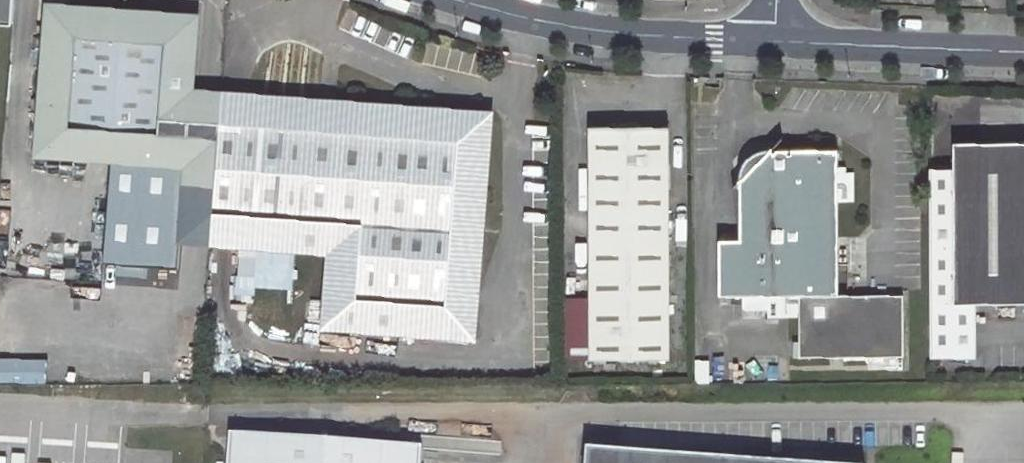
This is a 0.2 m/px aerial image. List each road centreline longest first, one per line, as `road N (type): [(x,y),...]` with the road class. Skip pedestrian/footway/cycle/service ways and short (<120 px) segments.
road 1 (unclassified): [(773,40),(611,33),(452,0)]
road 2 (unclassified): [(1023,51),(773,40)]

